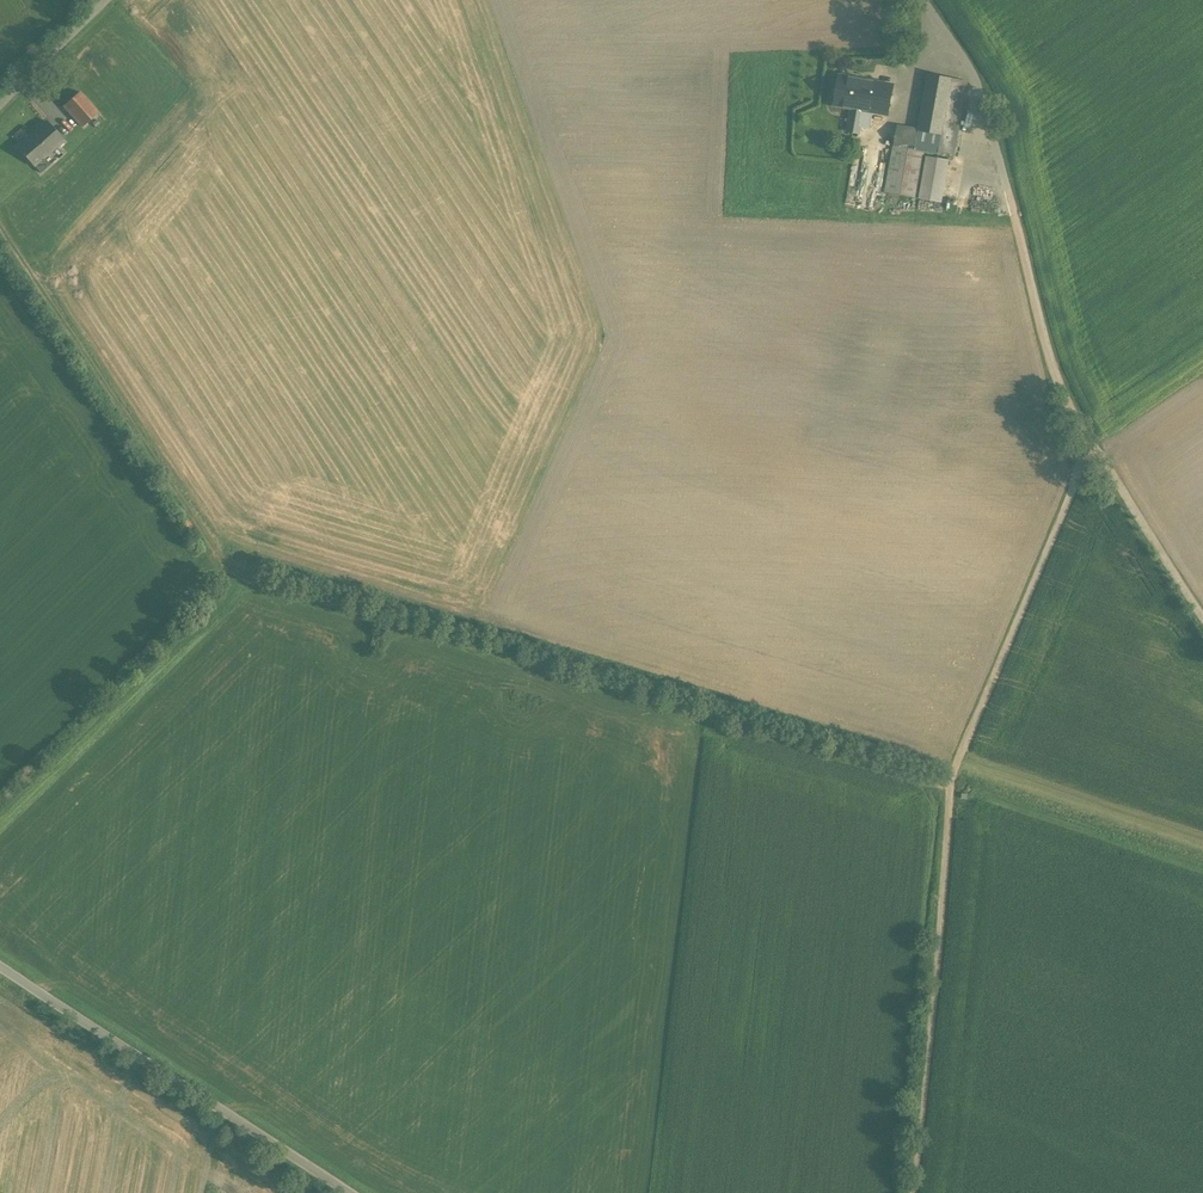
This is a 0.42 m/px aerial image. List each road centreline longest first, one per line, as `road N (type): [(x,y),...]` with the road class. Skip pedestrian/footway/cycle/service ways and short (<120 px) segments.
road 1 (track): [(0,224),(231,573),(952,790)]
road 2 (unclassified): [(922,0),(972,70),(1079,435),(1202,617)]
road 3 (track): [(957,761),(907,1192)]
road 4 (unclassified): [(348,1192),(0,966)]
road 5 (track): [(957,761),(1089,445)]
road 6 (unclassified): [(107,0),(0,105)]

